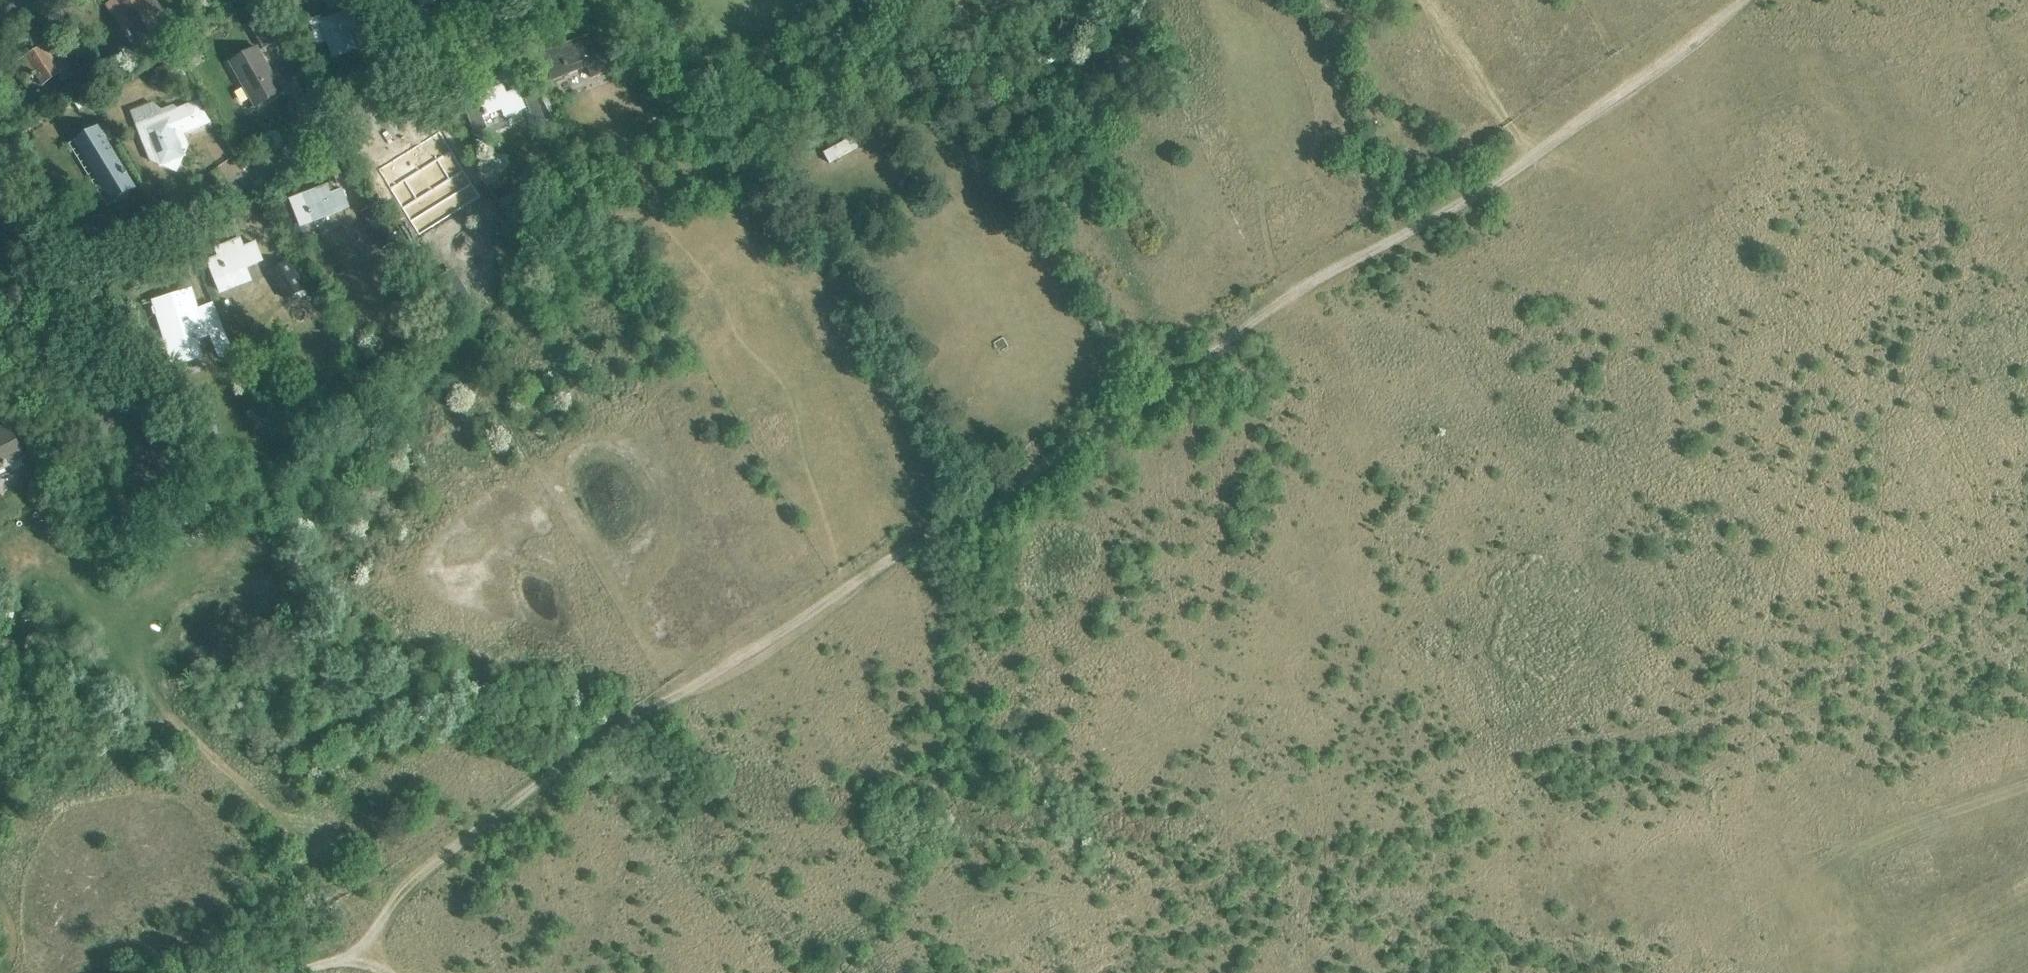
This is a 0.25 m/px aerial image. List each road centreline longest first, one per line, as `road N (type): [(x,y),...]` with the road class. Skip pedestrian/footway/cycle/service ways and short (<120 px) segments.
road 1 (track): [(367,955),(409,888),(598,741),(700,684),(1315,281),(1381,249),(1742,0)]
road 2 (residential): [(0,181),(53,273),(84,270),(562,0)]

